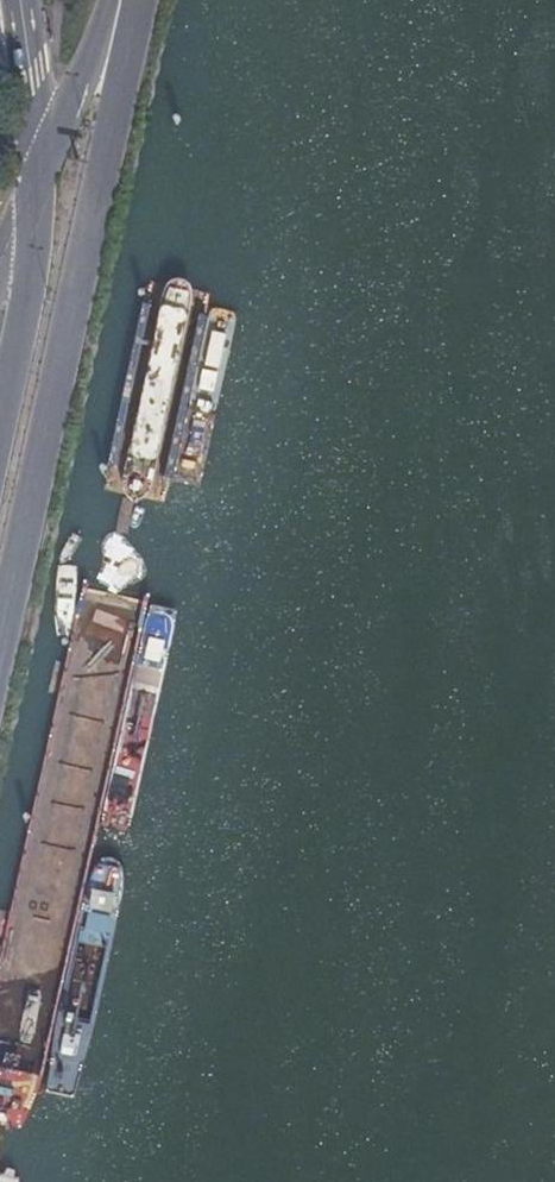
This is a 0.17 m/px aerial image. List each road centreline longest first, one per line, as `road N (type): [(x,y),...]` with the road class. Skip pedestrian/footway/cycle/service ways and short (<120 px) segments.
road 1 (primary): [(0,600),(130,0)]
road 2 (primary): [(44,171),(28,298),(0,406)]
road 3 (primary): [(44,171),(98,0)]
road 4 (primary): [(22,0),(44,171)]

